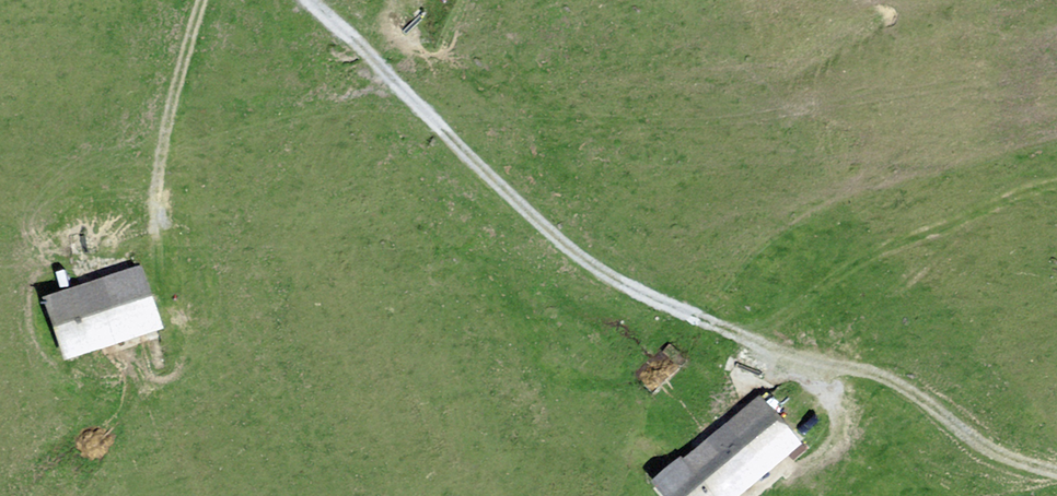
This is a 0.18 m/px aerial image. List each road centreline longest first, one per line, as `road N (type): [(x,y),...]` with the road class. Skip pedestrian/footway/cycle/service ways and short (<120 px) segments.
road 1 (track): [(1056,471),(984,446),(874,374),(755,341),(616,280),(511,197),(308,0)]
road 2 (track): [(755,341),(851,264),(1056,185)]
road 3 (track): [(202,0),(169,112),(156,230)]

